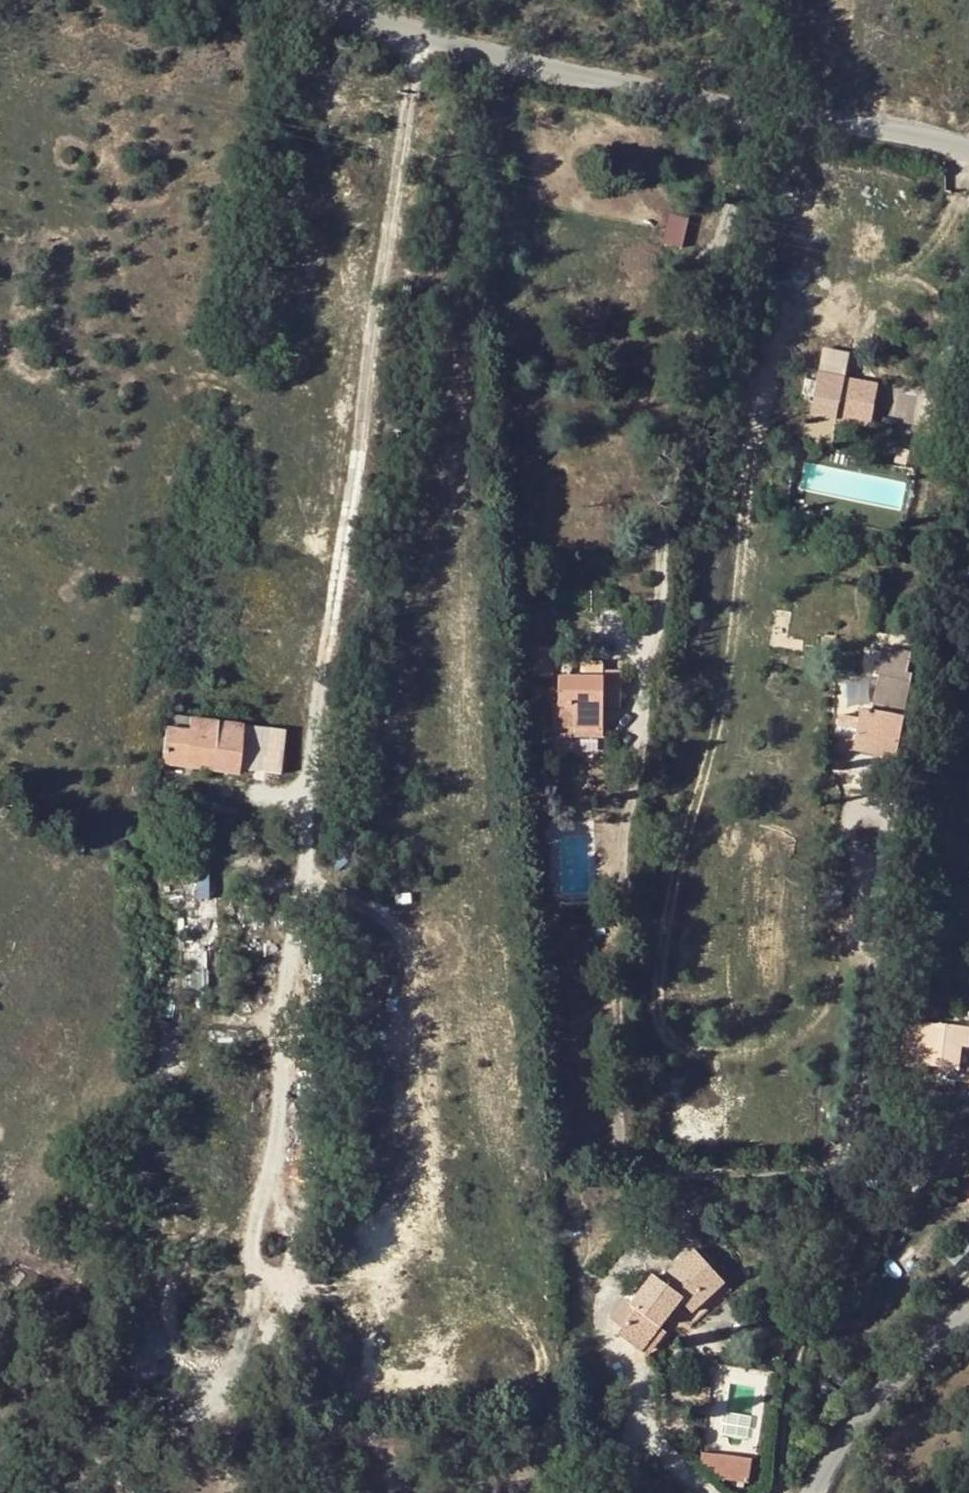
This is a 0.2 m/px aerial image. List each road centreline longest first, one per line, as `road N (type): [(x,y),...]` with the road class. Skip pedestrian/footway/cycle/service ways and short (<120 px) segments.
road 1 (track): [(420,38),(306,802),(237,1492)]
road 2 (unclassified): [(968,161),(804,111),(256,0)]
road 3 (track): [(299,866),(354,890),(393,926),(413,972),(410,1217),(386,1258),(353,1281),(254,1289)]
road 4 (track): [(285,994),(253,1017),(205,1027),(190,1050),(191,1090),(202,1108),(279,1102)]
road 5 (unclassified): [(968,1314),(876,1399),(813,1492)]

